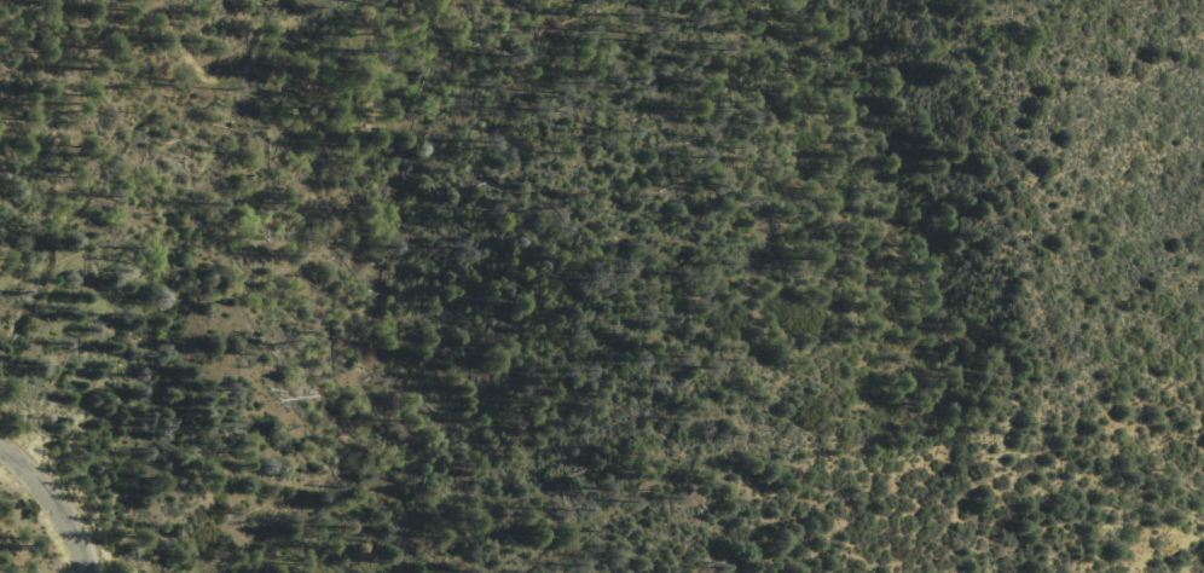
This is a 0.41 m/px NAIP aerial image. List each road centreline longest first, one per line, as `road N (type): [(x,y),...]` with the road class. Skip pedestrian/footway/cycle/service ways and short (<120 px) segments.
road 1 (residential): [(87,572),(63,513),(0,449)]

